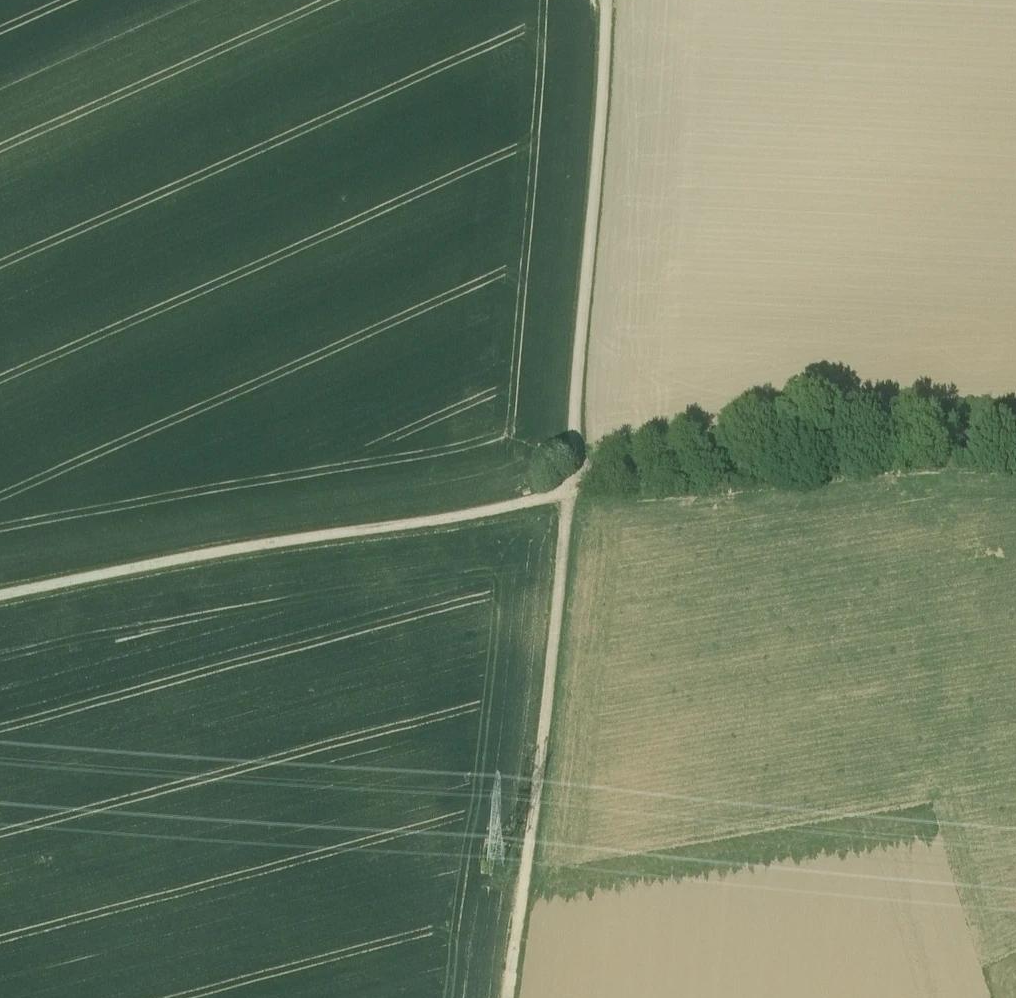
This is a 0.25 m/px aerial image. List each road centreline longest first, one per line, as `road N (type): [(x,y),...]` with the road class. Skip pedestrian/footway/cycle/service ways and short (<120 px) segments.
road 1 (track): [(571,483),(483,508),(0,593)]
road 2 (track): [(509,997),(571,483)]
road 3 (track): [(571,483),(606,0)]
road 4 (track): [(1015,428),(873,436),(571,483)]

